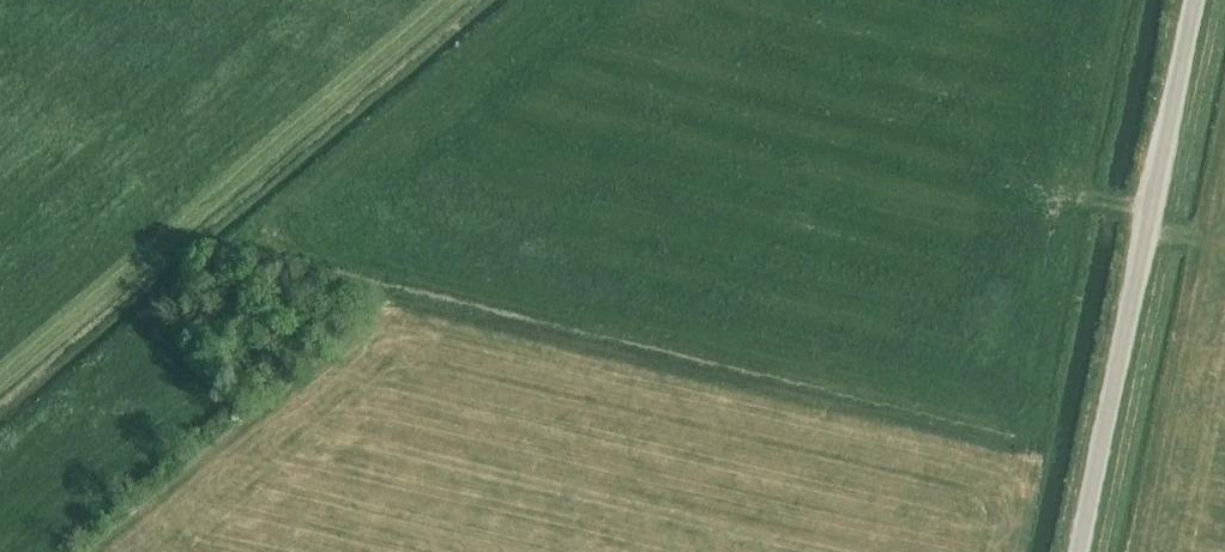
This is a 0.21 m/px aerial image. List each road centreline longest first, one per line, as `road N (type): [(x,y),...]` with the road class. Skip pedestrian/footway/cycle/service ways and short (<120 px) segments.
road 1 (unclassified): [(1078,551),(1195,0)]

